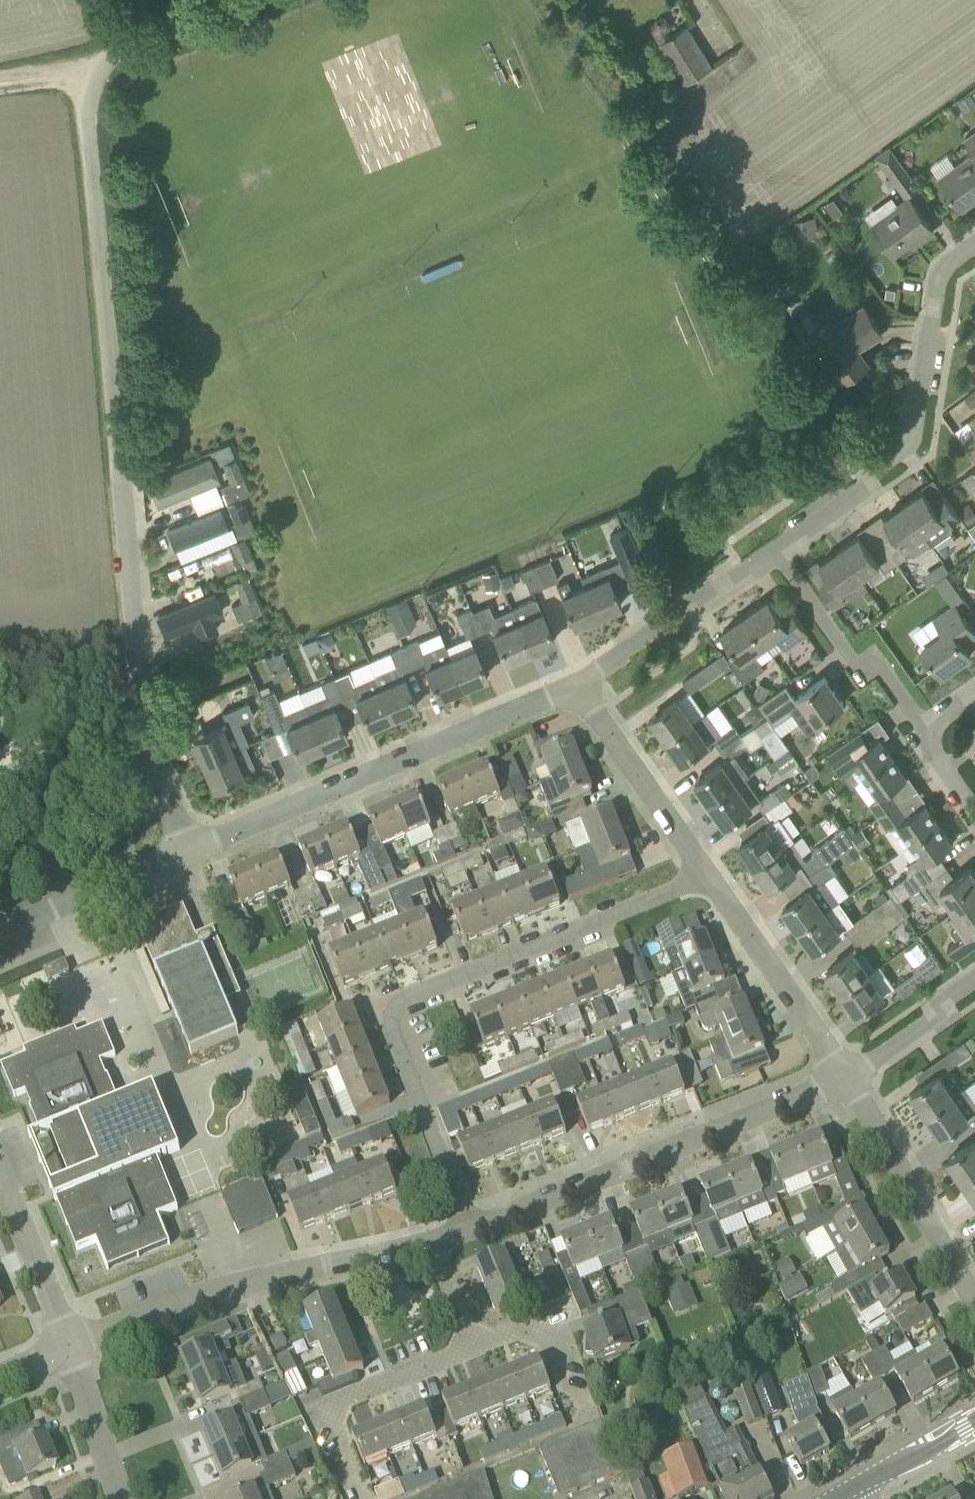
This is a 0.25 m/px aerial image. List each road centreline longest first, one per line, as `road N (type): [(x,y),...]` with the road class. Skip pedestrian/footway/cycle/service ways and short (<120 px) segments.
road 1 (unclassified): [(182,848),(145,705),(86,109),(97,73),(287,0)]
road 2 (residential): [(467,1229),(395,1028),(398,1010),(698,871)]
road 3 (residential): [(182,848),(578,687)]
road 4 (residential): [(467,1229),(845,1078)]
road 5 (residential): [(779,548),(905,473),(919,442),(943,282),(974,249)]
road 6 (residential): [(65,1346),(159,1310),(430,1243)]
road 7 (residential): [(974,1310),(845,1078)]
road 8 (residential): [(845,1078),(698,871)]
road 9 (residential): [(472,1347),(320,1408),(354,1491)]
road 10 (residential): [(578,687),(779,548)]
road 11 (residential): [(923,730),(885,672),(847,658),(779,548)]
road 12 (residential): [(698,871),(578,687)]
road 13 (residential): [(0,930),(182,848)]
road 14 (residential): [(65,1346),(0,1182)]
road 15 (residential): [(114,1498),(65,1346)]
road 16 (residential): [(574,1397),(542,1319),(472,1347)]
road 17 (residential): [(845,1078),(974,986)]
road 18 (secondary): [(866,1493),(974,1424)]

